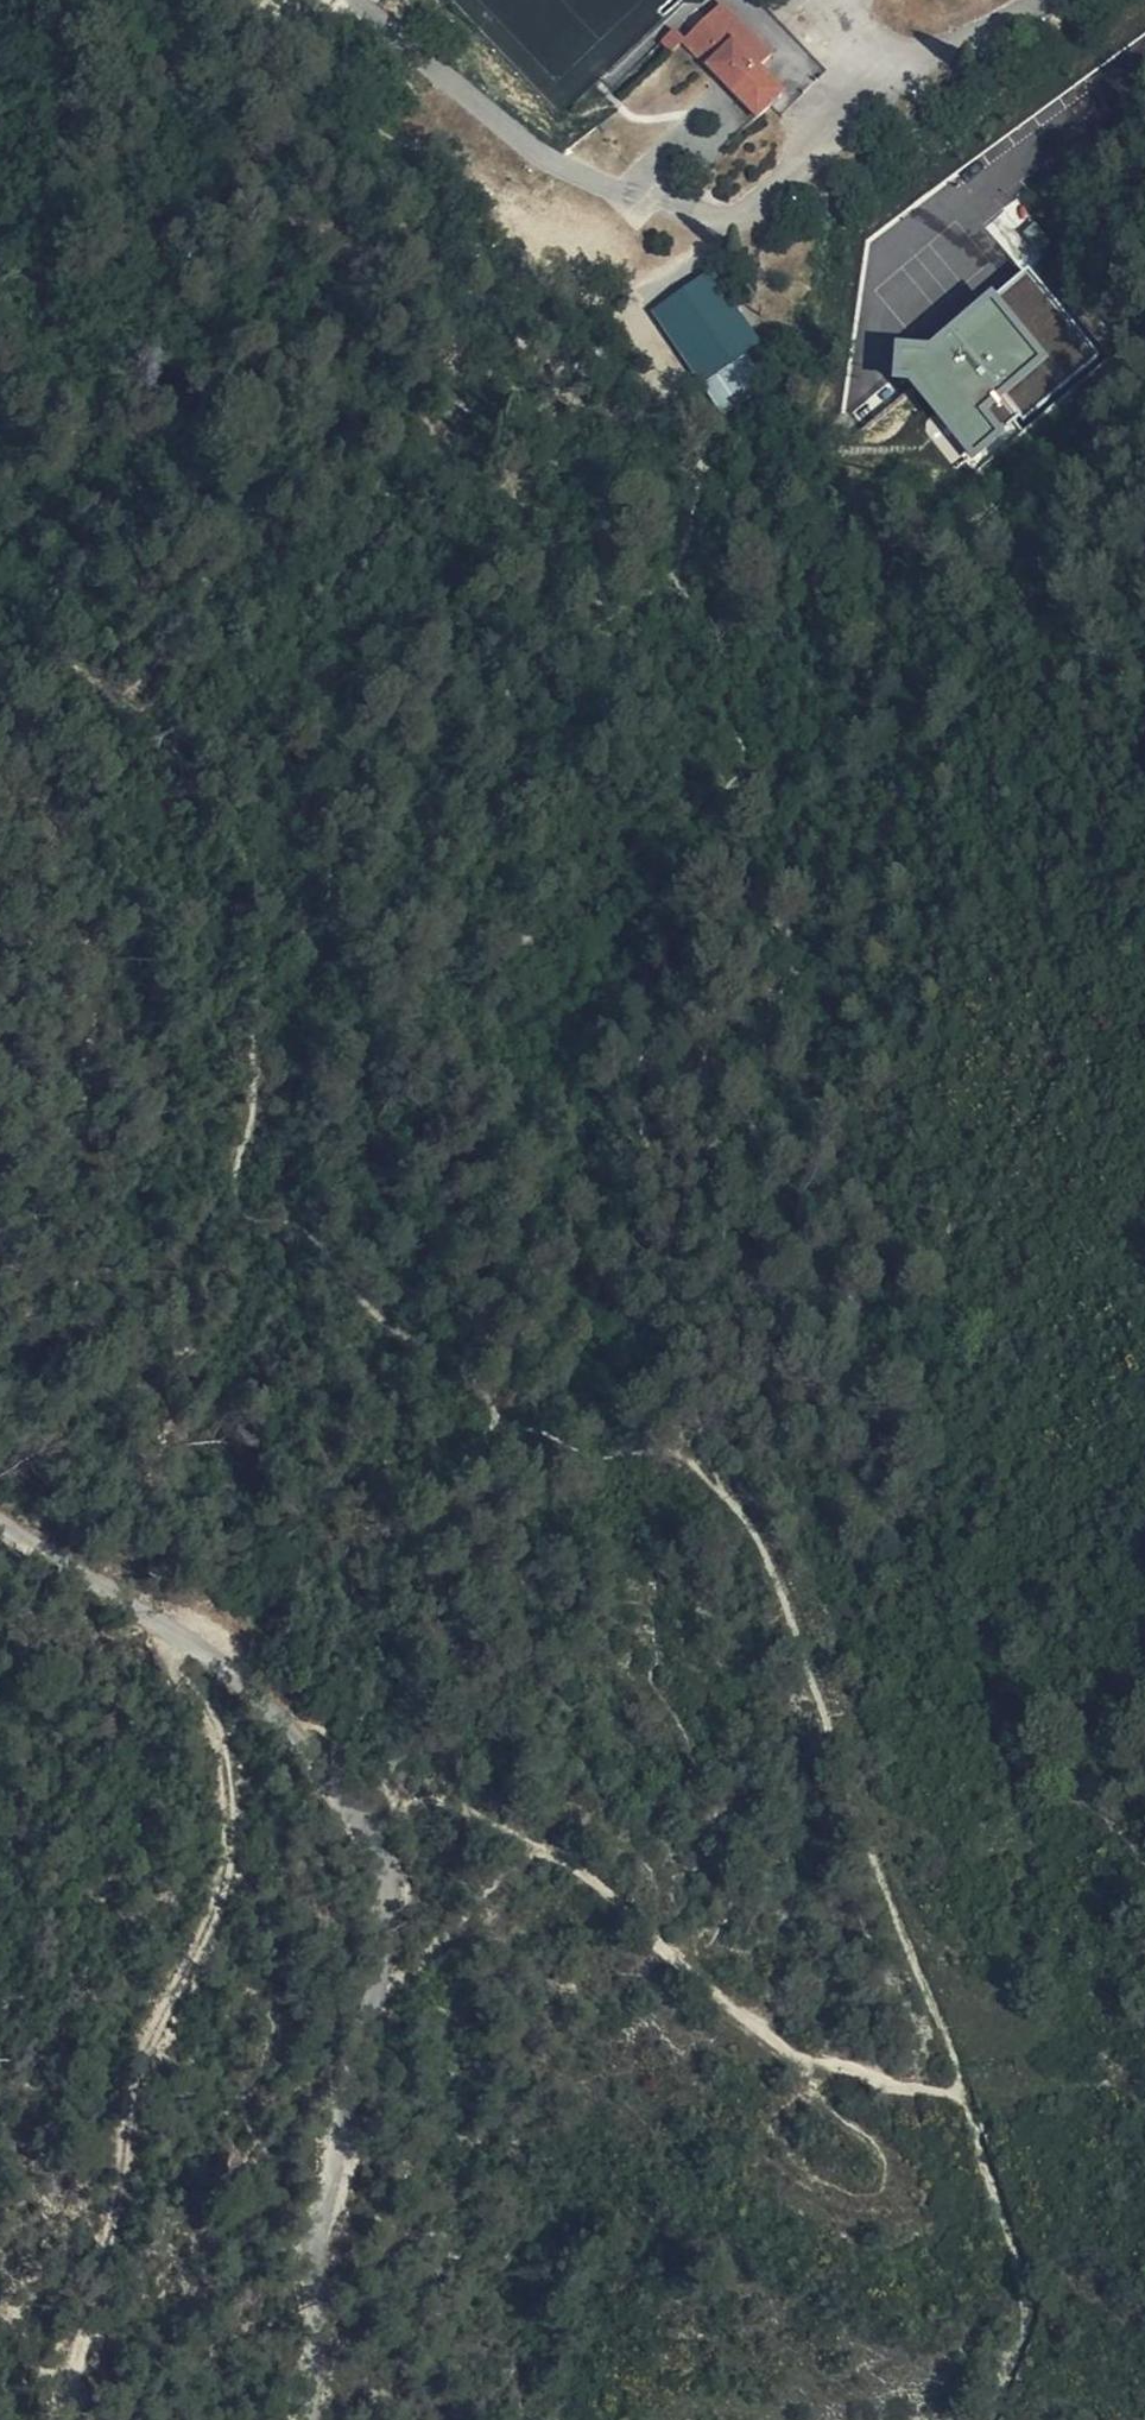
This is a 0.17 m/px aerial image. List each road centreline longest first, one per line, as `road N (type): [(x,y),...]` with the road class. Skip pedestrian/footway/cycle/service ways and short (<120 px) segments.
road 1 (track): [(146,1603),(198,1691),(224,1763),(237,1849),(135,2079),(105,2280),(67,2419)]
road 2 (track): [(381,2053),(465,1917),(541,1850),(753,2028),(824,2073),(968,2098)]

